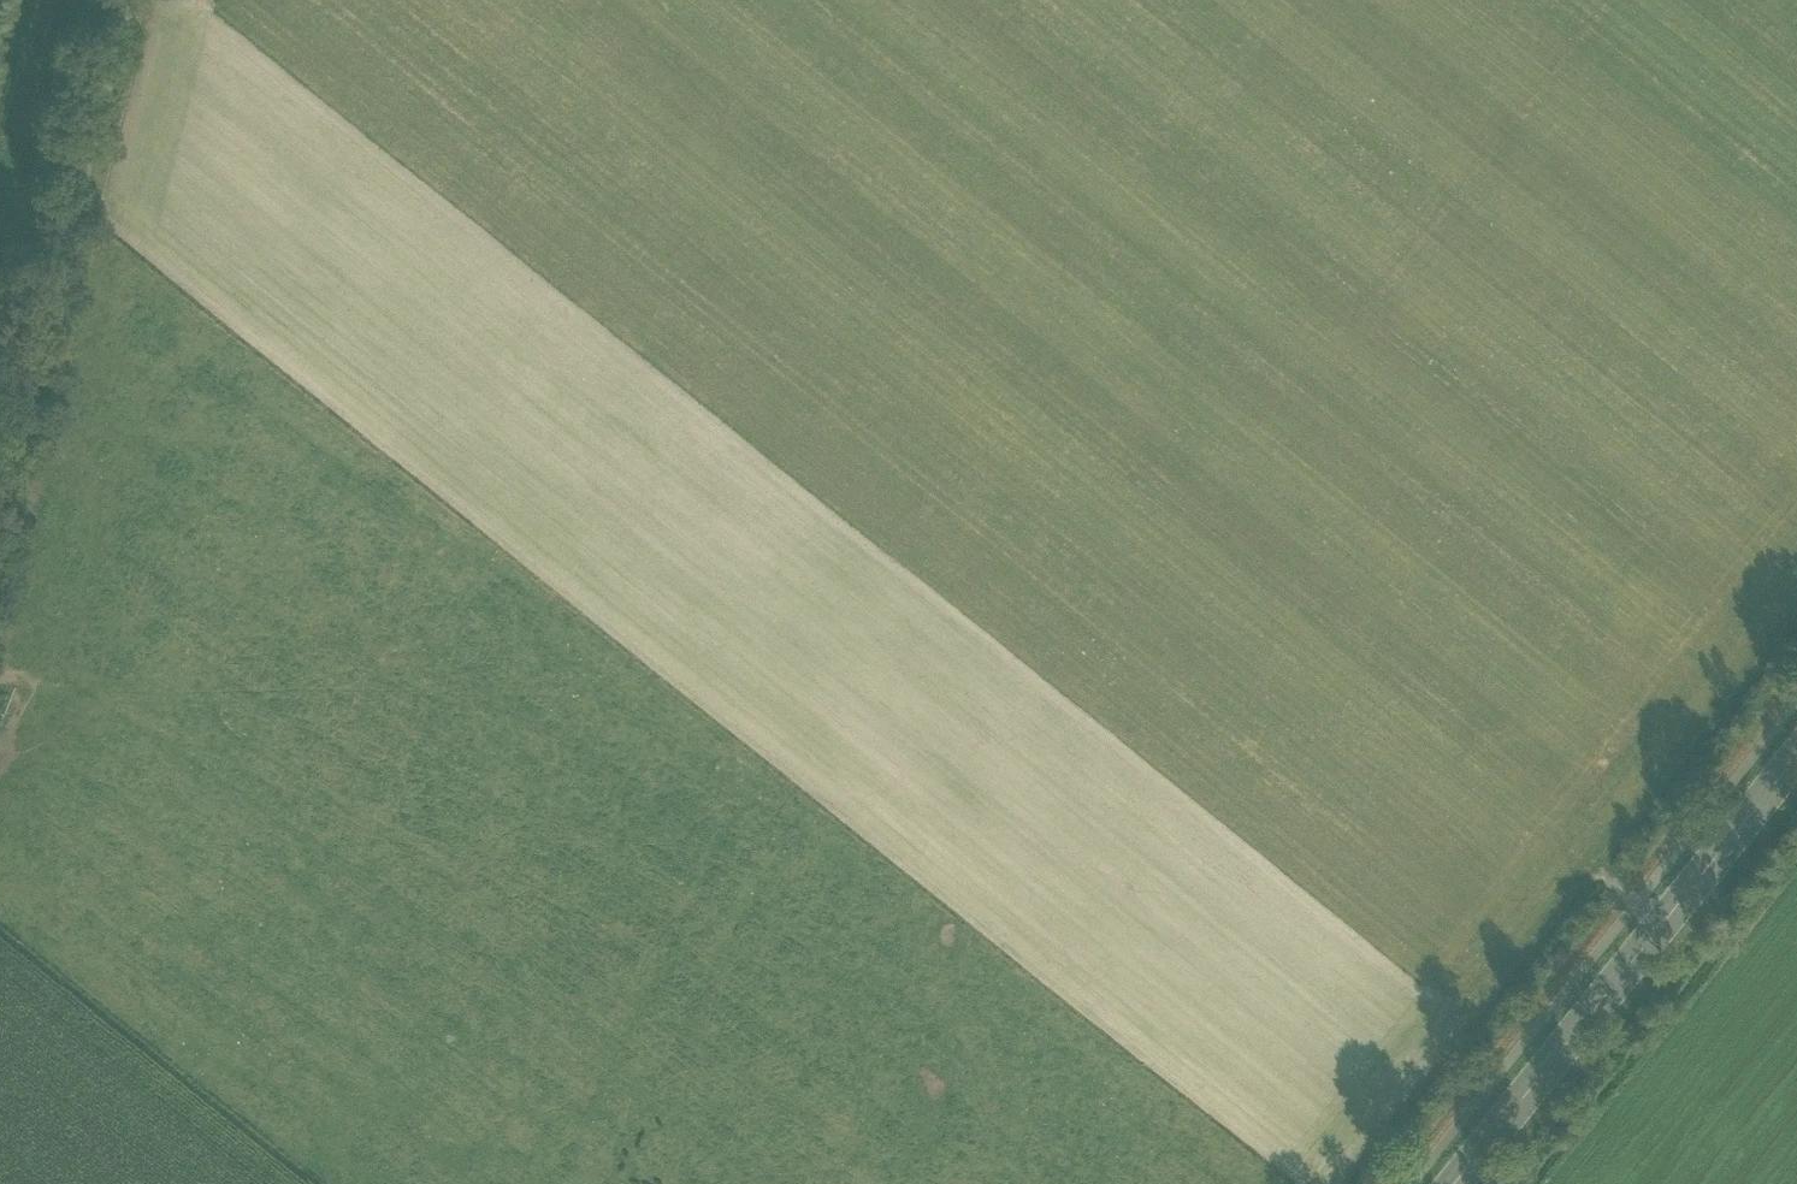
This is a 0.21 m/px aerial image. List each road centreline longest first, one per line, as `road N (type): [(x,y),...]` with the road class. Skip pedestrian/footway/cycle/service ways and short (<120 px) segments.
road 1 (primary): [(1453,1183),(1796,755)]
road 2 (unclassified): [(0,490),(127,0)]

